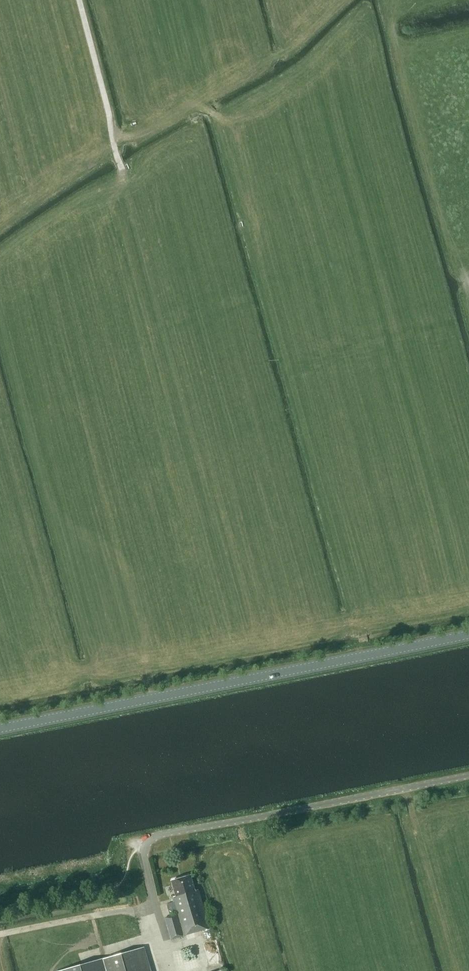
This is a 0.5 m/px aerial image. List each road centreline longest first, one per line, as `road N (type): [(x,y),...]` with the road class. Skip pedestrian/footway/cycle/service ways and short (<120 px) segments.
road 1 (tertiary): [(0,729),(468,634)]
road 2 (unclassified): [(468,774),(146,841)]

